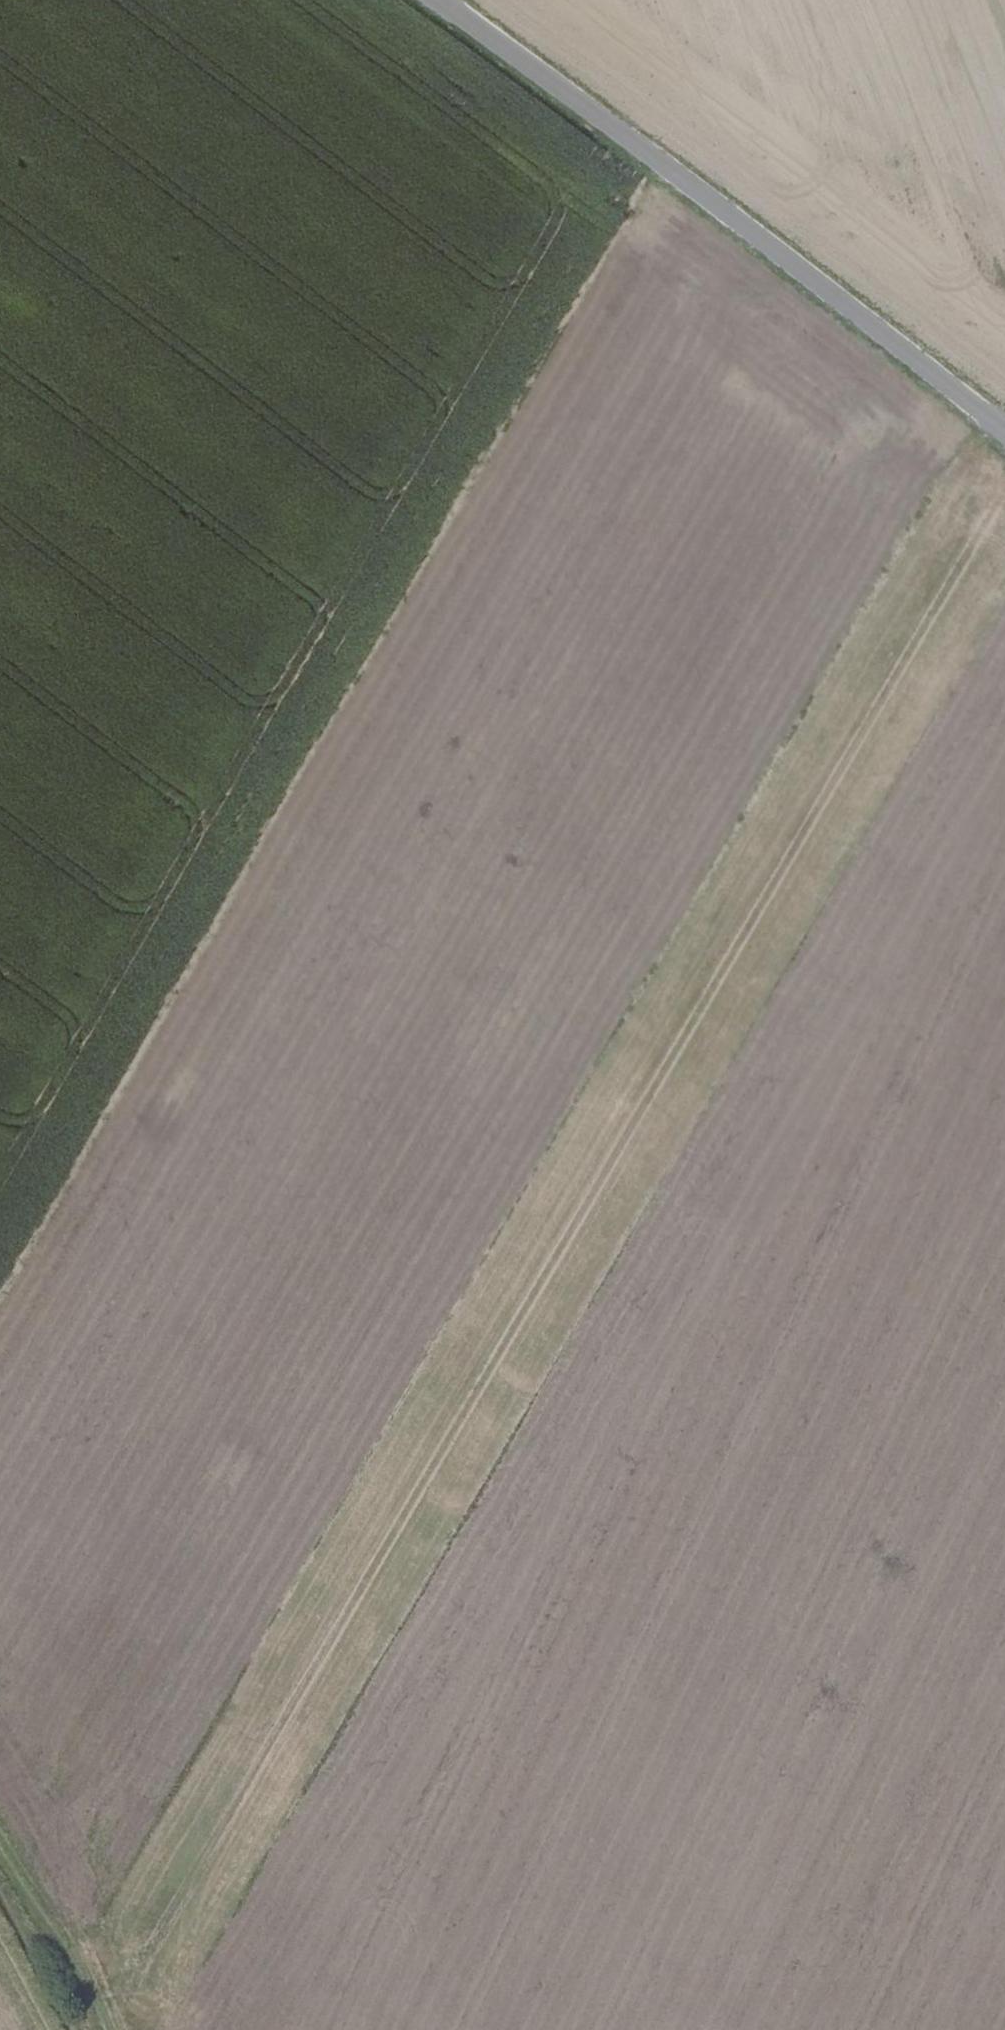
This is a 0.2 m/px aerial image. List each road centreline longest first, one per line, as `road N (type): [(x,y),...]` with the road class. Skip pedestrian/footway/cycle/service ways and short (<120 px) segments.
road 1 (unclassified): [(1004,431),(440,0)]

